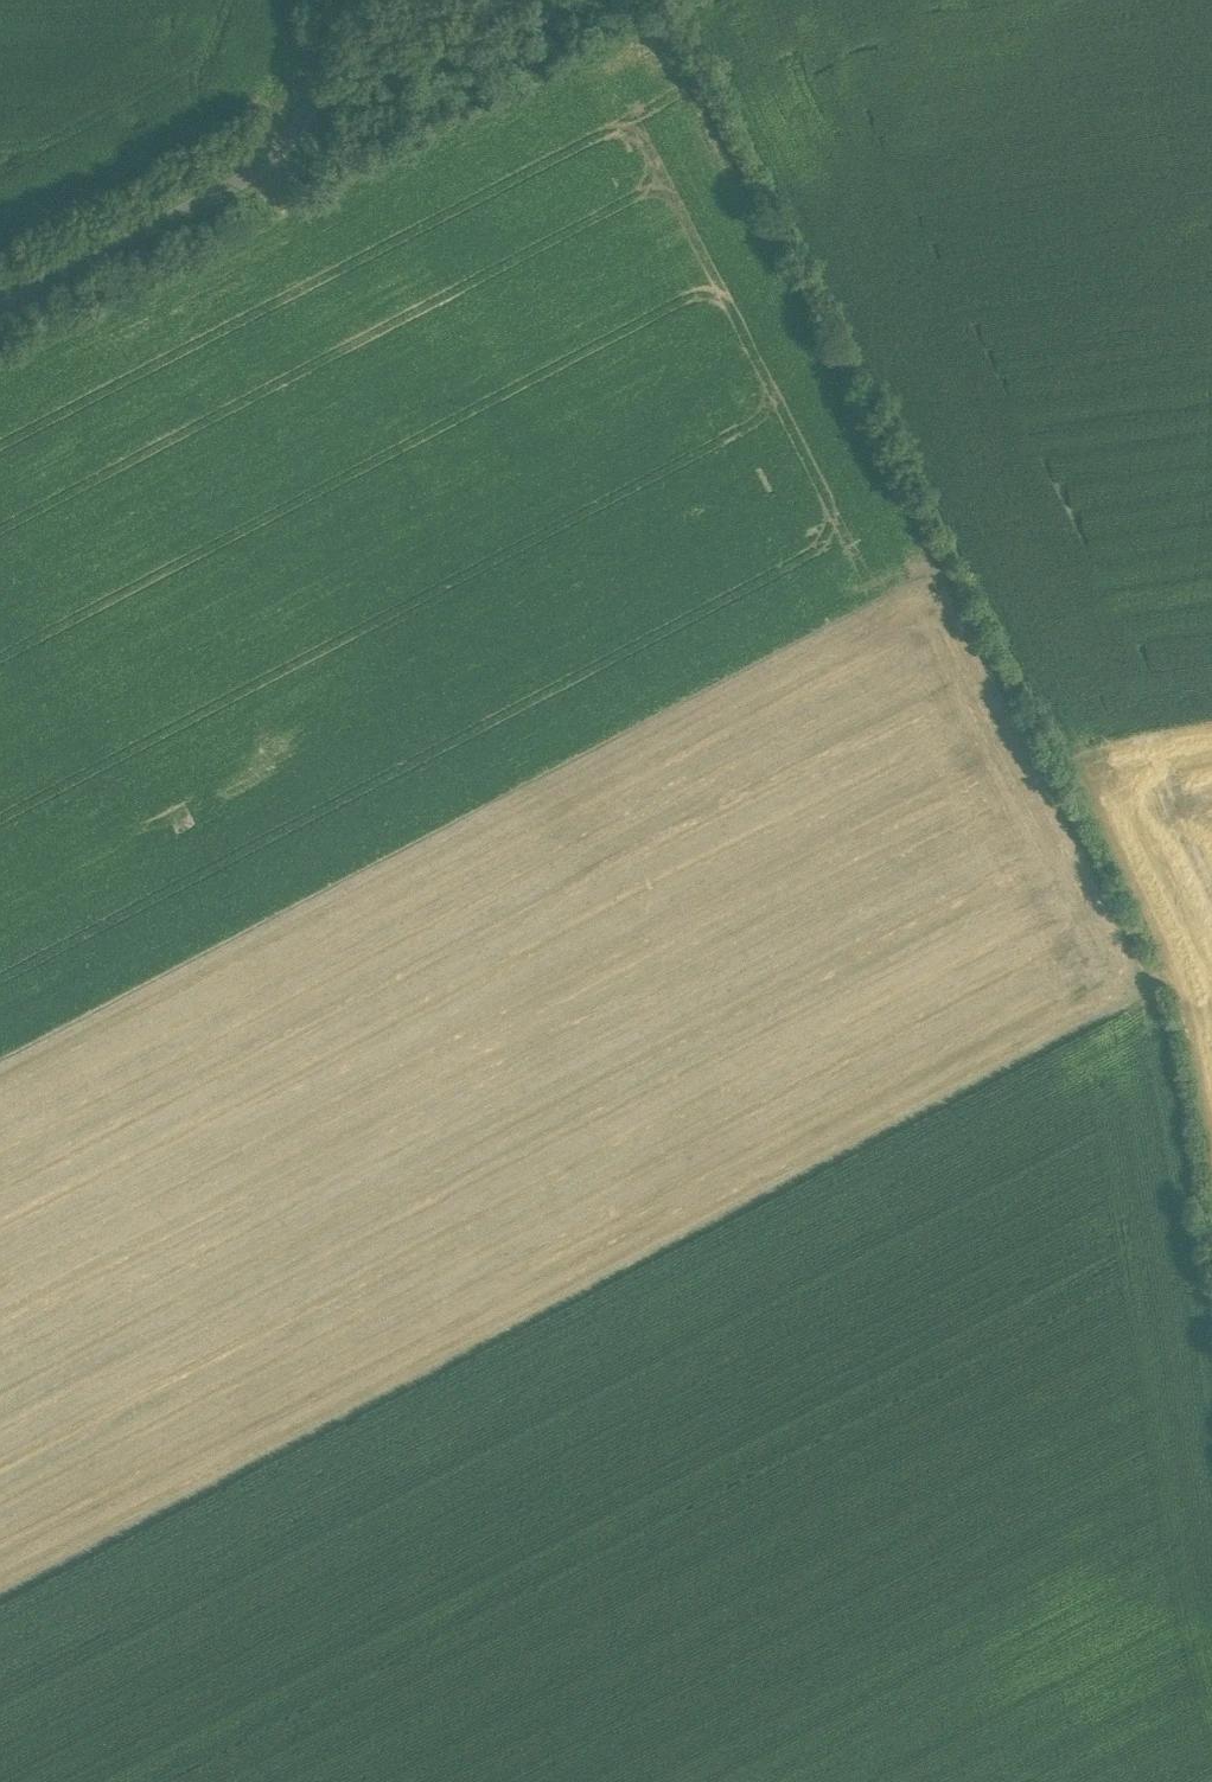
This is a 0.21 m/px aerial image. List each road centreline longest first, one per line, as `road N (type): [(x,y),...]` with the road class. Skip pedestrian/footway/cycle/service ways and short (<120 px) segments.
road 1 (unclassified): [(358,0),(317,101),(281,145),(0,301)]

